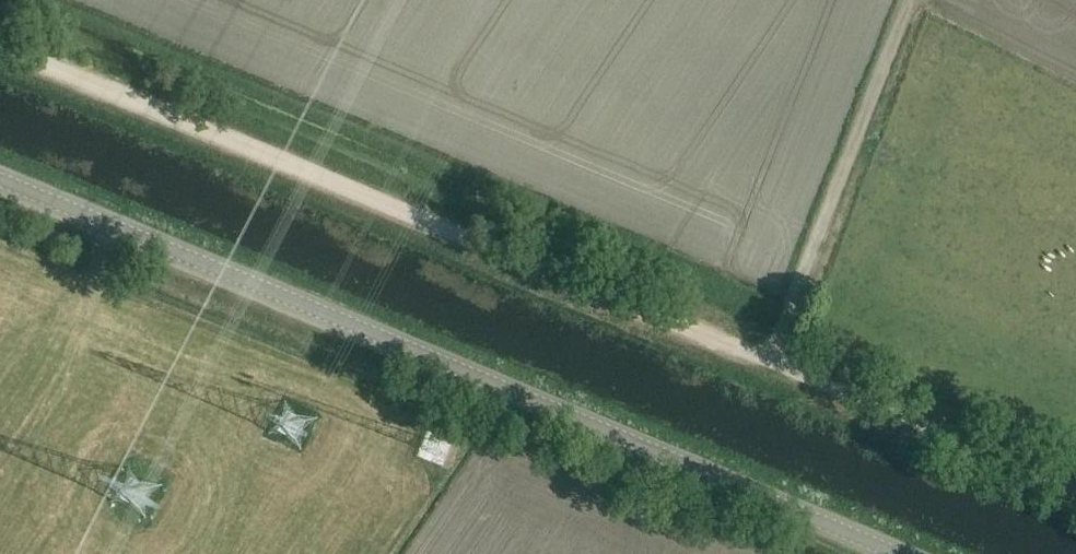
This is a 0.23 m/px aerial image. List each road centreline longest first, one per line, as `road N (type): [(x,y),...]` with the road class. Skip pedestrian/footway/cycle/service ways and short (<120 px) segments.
road 1 (tertiary): [(893,553),(0,180)]
road 2 (track): [(753,355),(0,45)]
road 3 (unclassified): [(1075,489),(753,355)]

